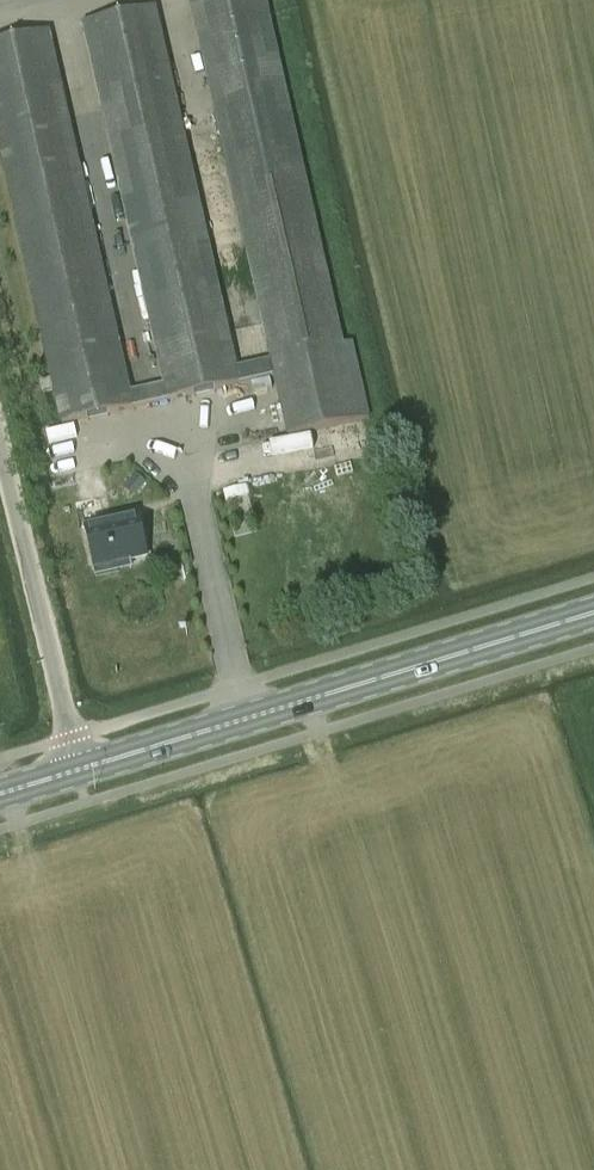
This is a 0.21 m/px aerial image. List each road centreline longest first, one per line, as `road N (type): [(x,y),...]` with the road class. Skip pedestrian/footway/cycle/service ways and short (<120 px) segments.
road 1 (primary): [(76,769),(593,612)]
road 2 (unclassified): [(76,769),(0,450)]

